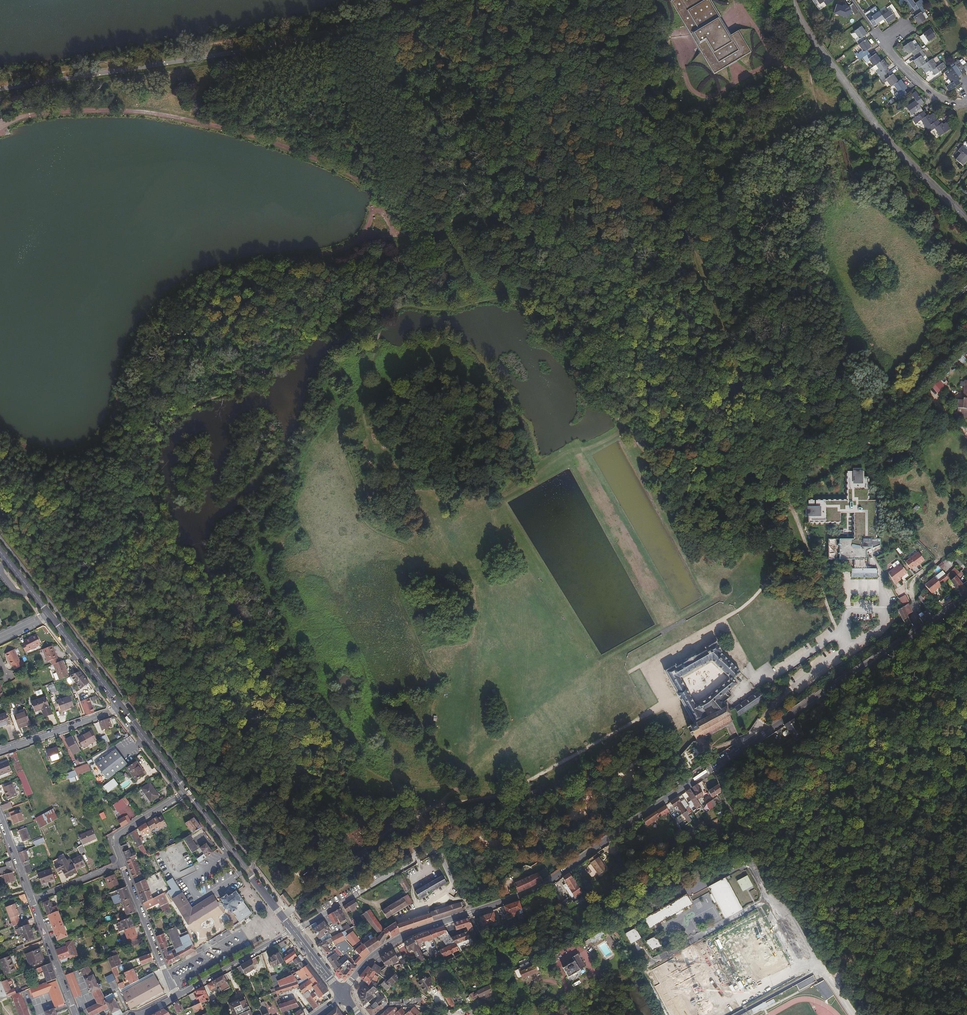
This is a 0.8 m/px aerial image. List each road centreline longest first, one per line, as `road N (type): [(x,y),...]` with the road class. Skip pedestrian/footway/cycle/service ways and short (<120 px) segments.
road 1 (primary): [(342,994),(371,958),(404,935),(541,886),(966,600)]
road 2 (track): [(598,0),(842,633)]
road 3 (track): [(233,269),(340,252),(367,232),(374,211),(368,191),(327,163),(274,143),(158,113),(55,111),(0,122)]
road 4 (track): [(289,911),(422,810),(522,784),(667,706)]
road 5 (track): [(684,469),(675,201),(583,161)]
road 6 (track): [(503,235),(548,299),(768,453)]
road 7 (track): [(0,431),(34,455),(90,448),(115,420),(151,319),(207,274)]
road 8 (track): [(583,161),(548,299),(676,207)]
road 9 (residential): [(966,221),(858,102),(795,0)]
road 10 (track): [(344,28),(390,132),(415,240)]
road 11 (track): [(667,706),(646,667),(719,625),(747,671),(772,680)]
road 12 (residential): [(852,1014),(820,968),(798,953),(750,856)]
road 13 (track): [(415,240),(581,156)]
road 14 (track): [(403,185),(562,110)]
road 15 (primary): [(187,792),(294,930)]
road 16 (track): [(581,156),(423,87)]
road 17 (track): [(784,494),(767,581),(719,625)]
road 18 (track): [(398,28),(454,161)]
road 19 (residential): [(122,863),(175,997)]
road 20 (residential): [(175,997),(294,930)]
road 21 (residential): [(966,104),(926,88),(897,60),(884,43),(906,26)]
road 22 (residential): [(0,751),(121,707)]
road 23 (track): [(611,32),(581,156)]
road 24 (residential): [(76,1014),(32,900)]

